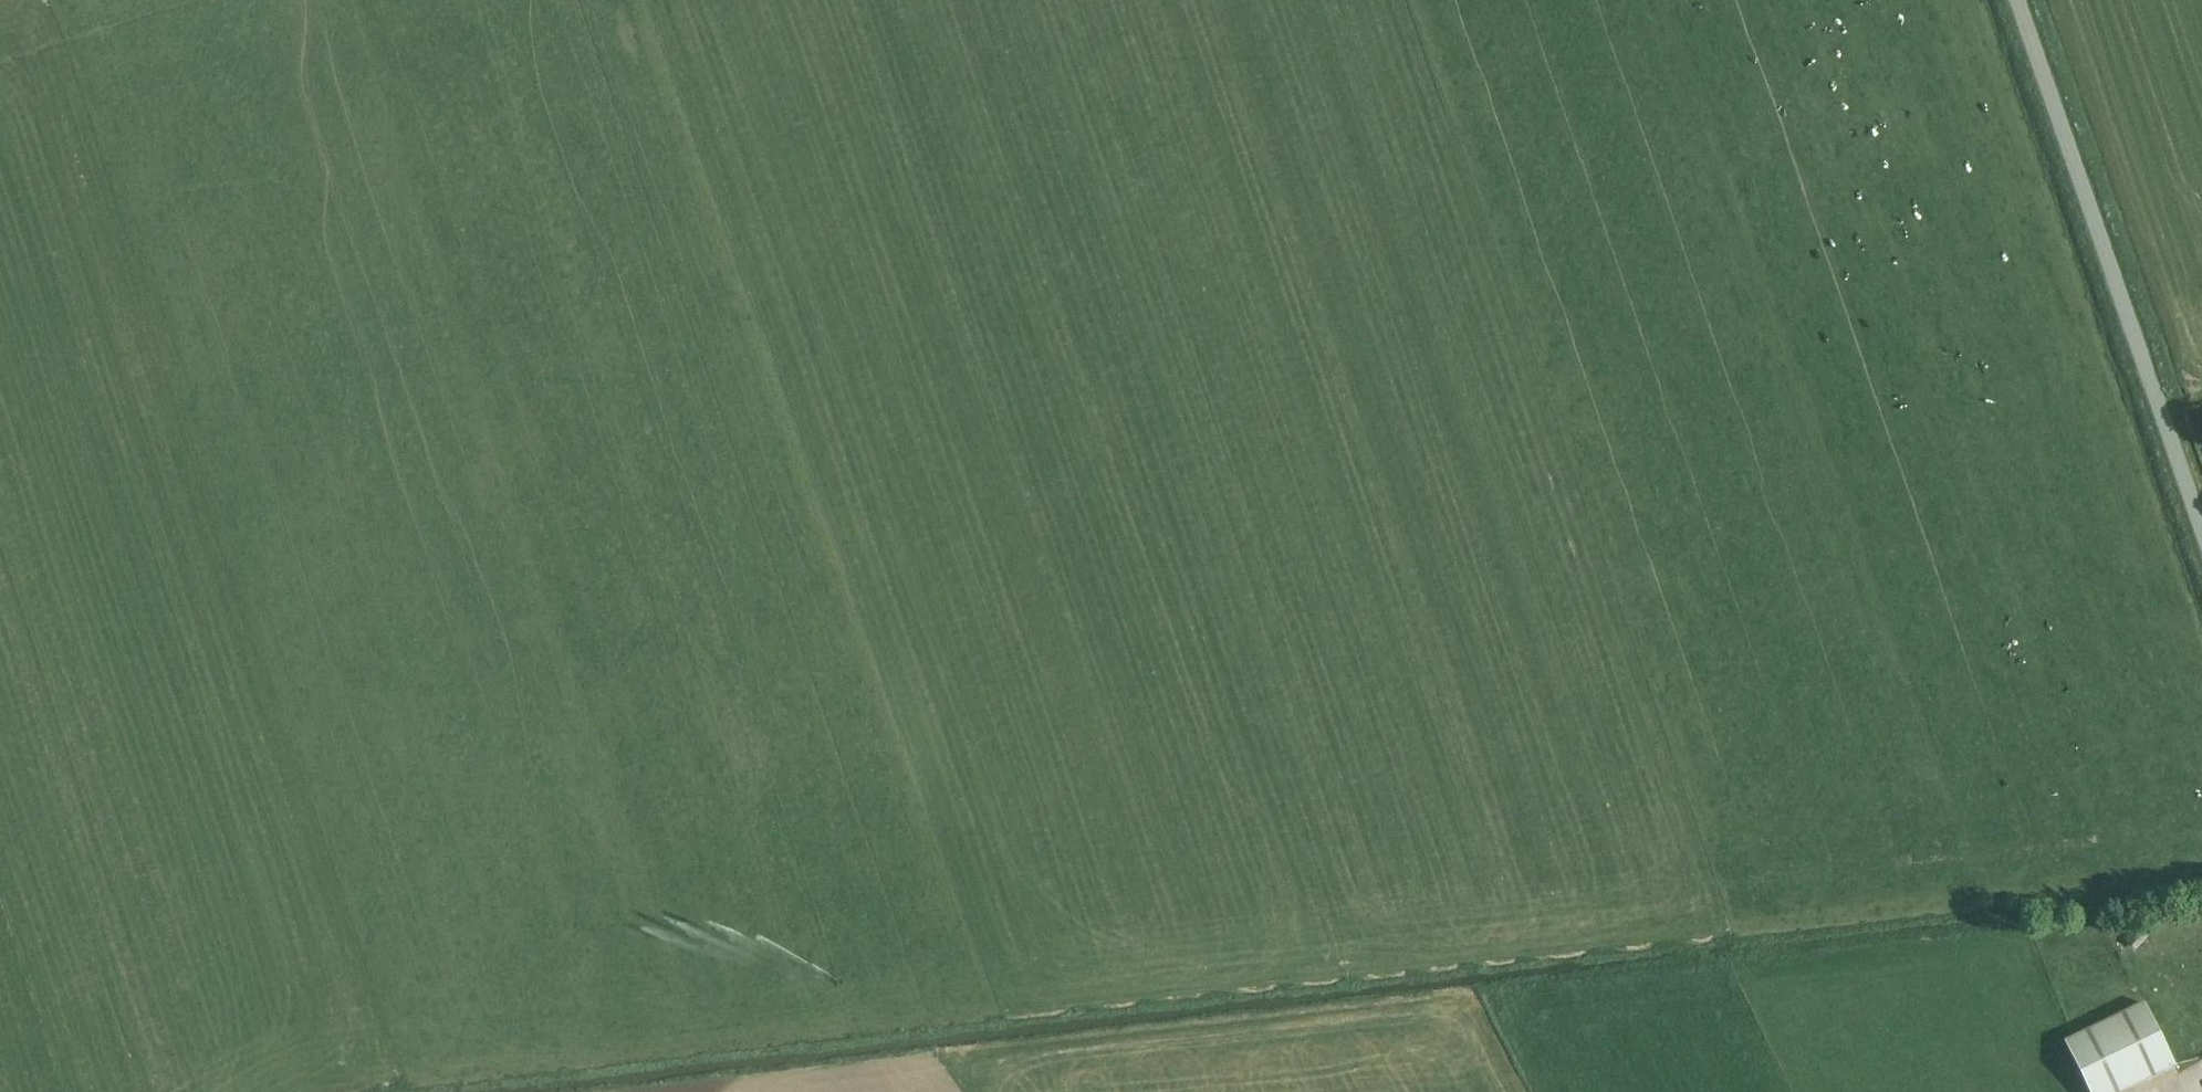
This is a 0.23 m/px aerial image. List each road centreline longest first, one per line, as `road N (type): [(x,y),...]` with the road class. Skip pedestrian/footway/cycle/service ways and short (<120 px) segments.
road 1 (unclassified): [(2201,527),(2018,0)]

